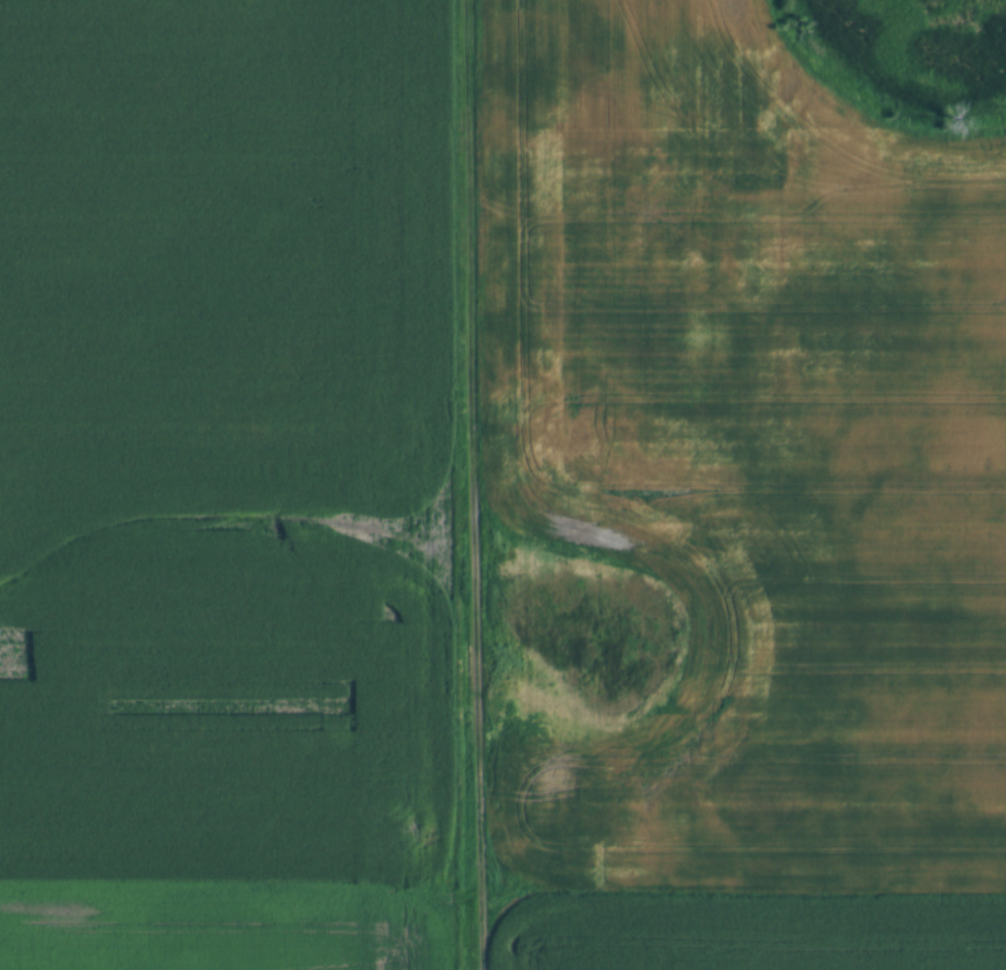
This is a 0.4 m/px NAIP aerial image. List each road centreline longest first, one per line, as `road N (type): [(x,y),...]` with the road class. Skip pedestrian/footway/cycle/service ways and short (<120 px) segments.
road 1 (track): [(1005,887),(0,888)]
road 2 (track): [(488,969),(473,0)]

